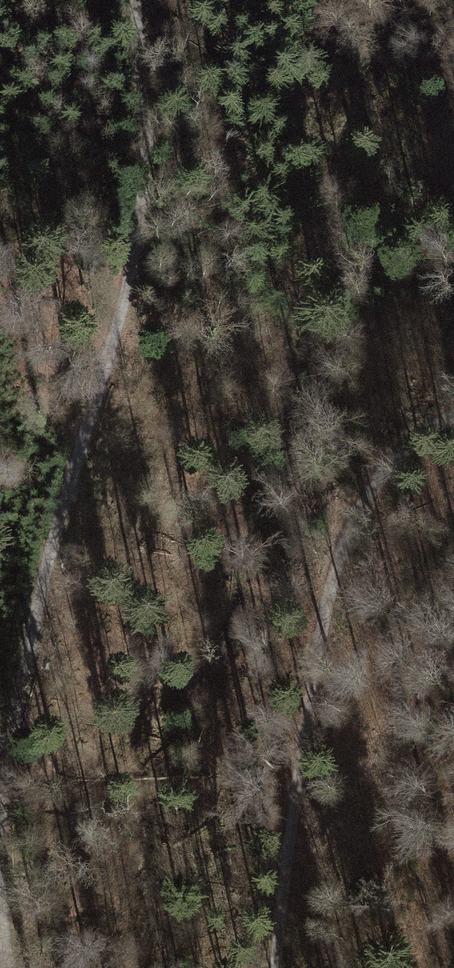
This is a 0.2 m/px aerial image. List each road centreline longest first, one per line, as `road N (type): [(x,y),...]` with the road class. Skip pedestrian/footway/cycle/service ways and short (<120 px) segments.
road 1 (track): [(137,0),(146,176),(132,318),(55,529),(9,804),(16,967)]
road 2 (track): [(453,416),(422,432),(361,507),(327,597),(277,967)]

